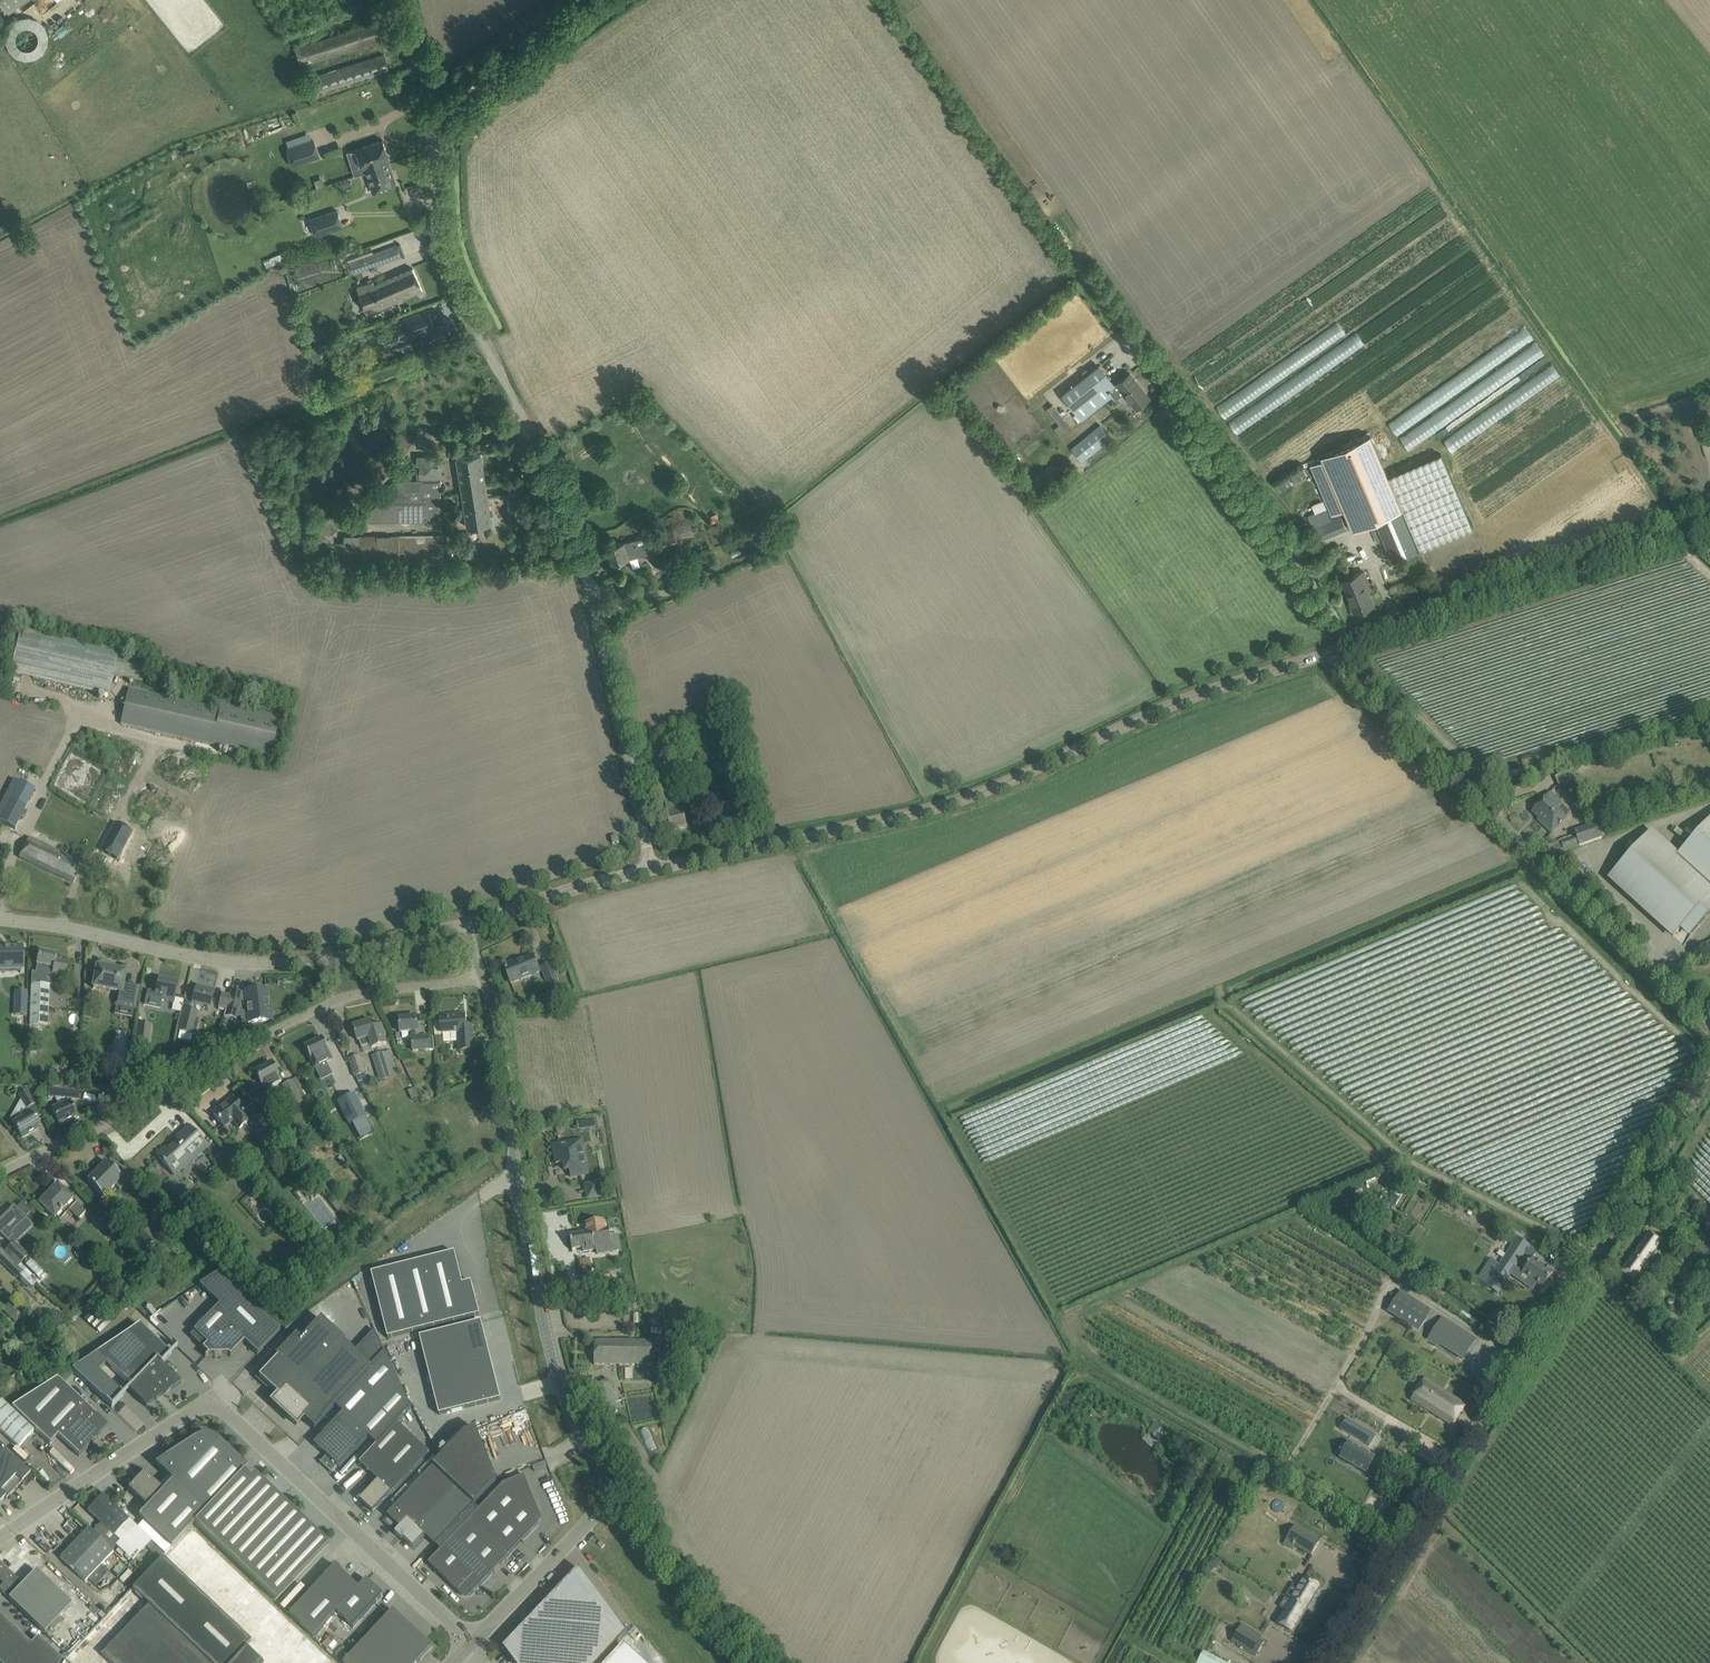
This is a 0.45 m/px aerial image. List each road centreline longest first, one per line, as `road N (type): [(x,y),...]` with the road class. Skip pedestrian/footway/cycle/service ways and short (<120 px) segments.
road 1 (tertiary): [(651,869),(582,561),(547,468),(436,237),(431,106),(405,0)]
road 2 (tertiary): [(651,869),(975,795),(1161,710),(1335,652)]
road 3 (unclassified): [(1337,1662),(1709,1083)]
road 4 (unclassified): [(0,1537),(195,1410),(216,1407),(469,1644)]
road 5 (unclassified): [(616,1490),(558,1373),(517,1177),(501,1025),(482,983)]
road 6 (unclassified): [(1709,1022),(1343,671),(1335,652)]
road 7 (residential): [(0,1171),(103,1125),(315,1007),(364,992),(482,983)]
road 8 (tertiary): [(0,919),(225,962),(287,963),(376,950),(463,924)]
road 9 (tertiary): [(1335,652),(1709,527)]
road 10 (track): [(1347,648),(1265,514),(1127,327)]
road 11 (unclassified): [(755,1662),(683,1586),(616,1490)]
road 12 (unclassified): [(469,1644),(616,1490)]
road 13 (tertiary): [(463,924),(651,869)]

